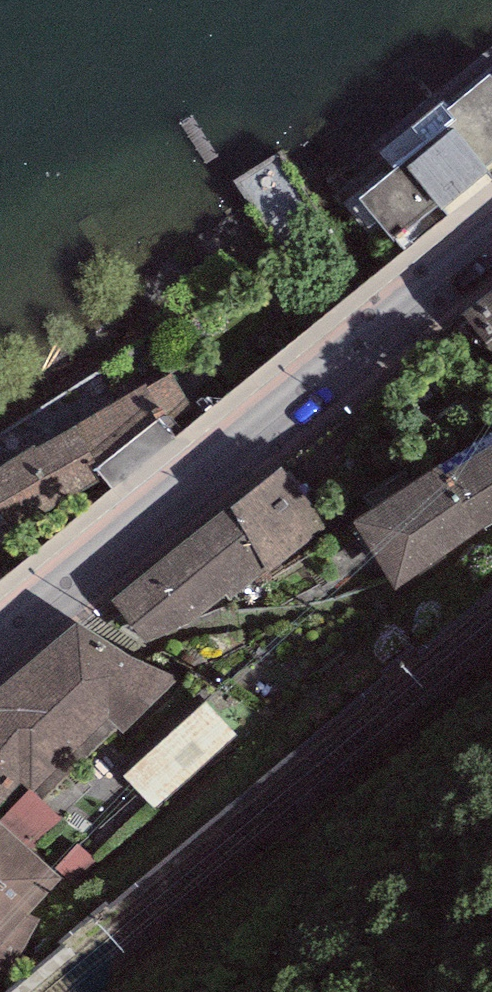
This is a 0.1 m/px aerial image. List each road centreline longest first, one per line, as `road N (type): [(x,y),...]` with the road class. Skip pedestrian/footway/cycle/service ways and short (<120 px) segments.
road 1 (secondary): [(0,645),(491,241)]

